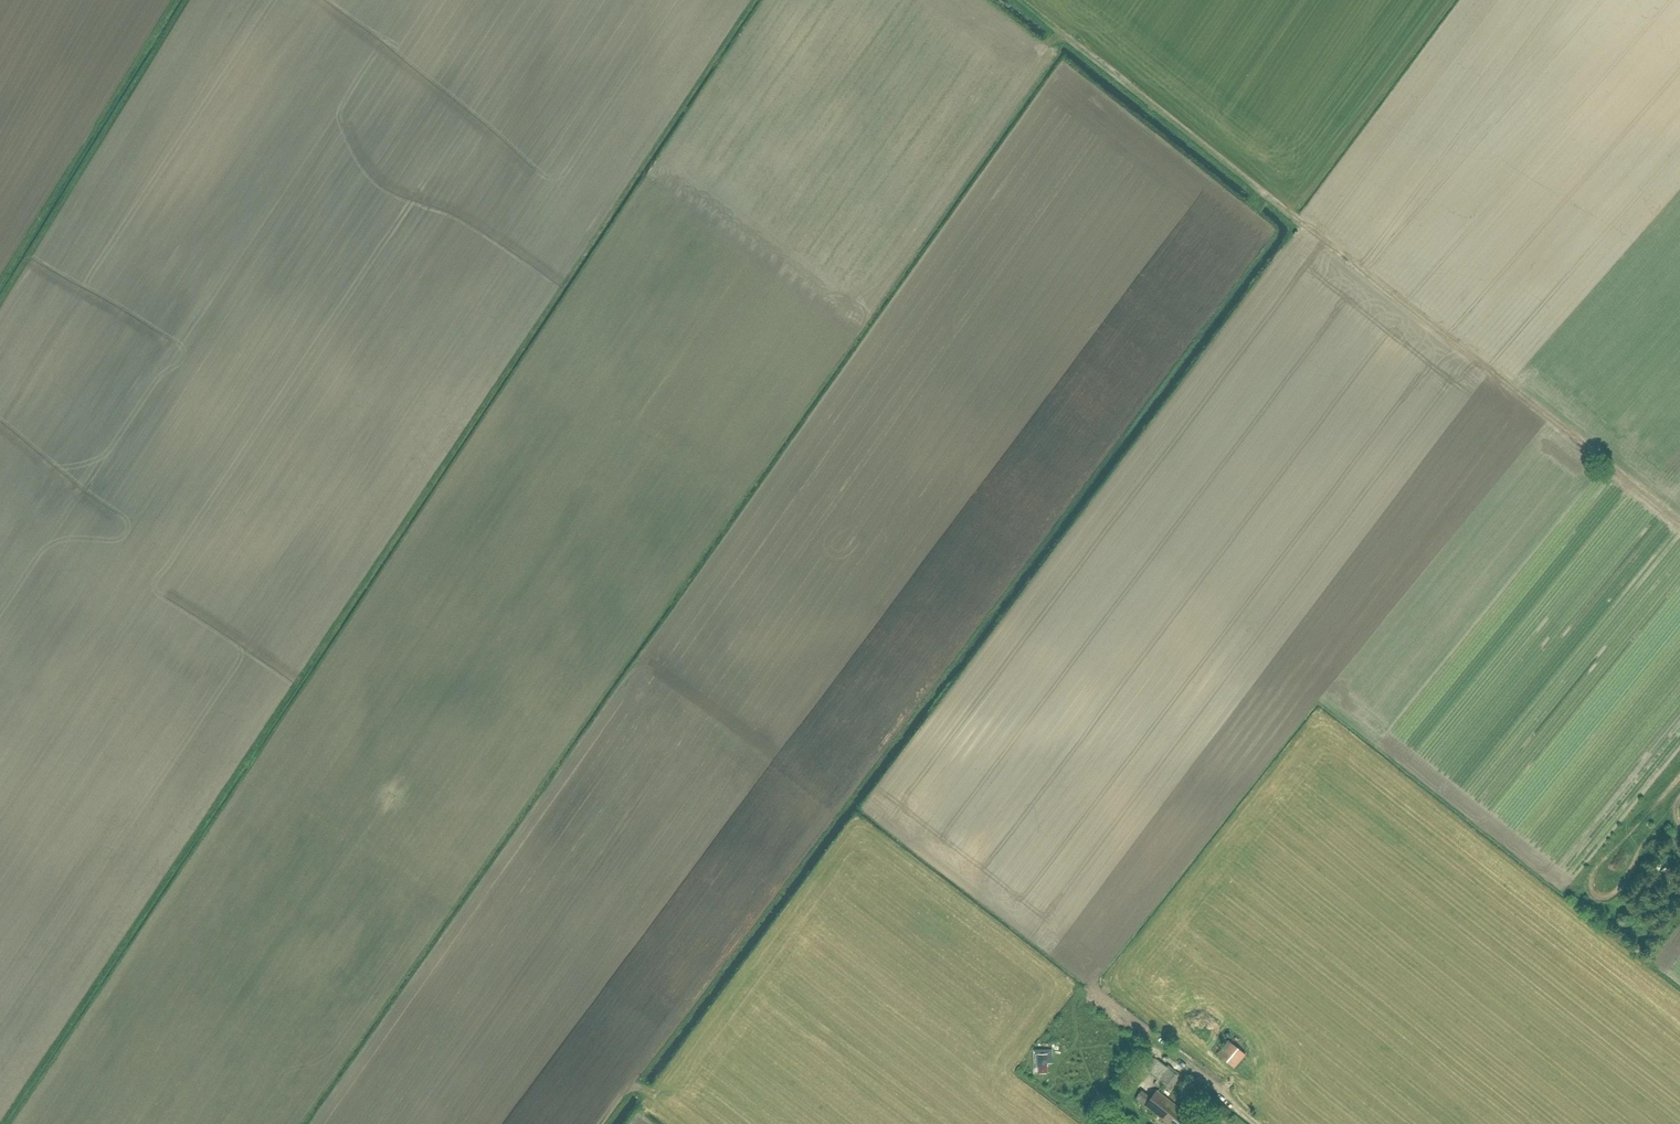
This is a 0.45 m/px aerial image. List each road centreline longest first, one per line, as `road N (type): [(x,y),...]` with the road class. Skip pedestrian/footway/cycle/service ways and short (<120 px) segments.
road 1 (track): [(1019,0),(1679,516)]

